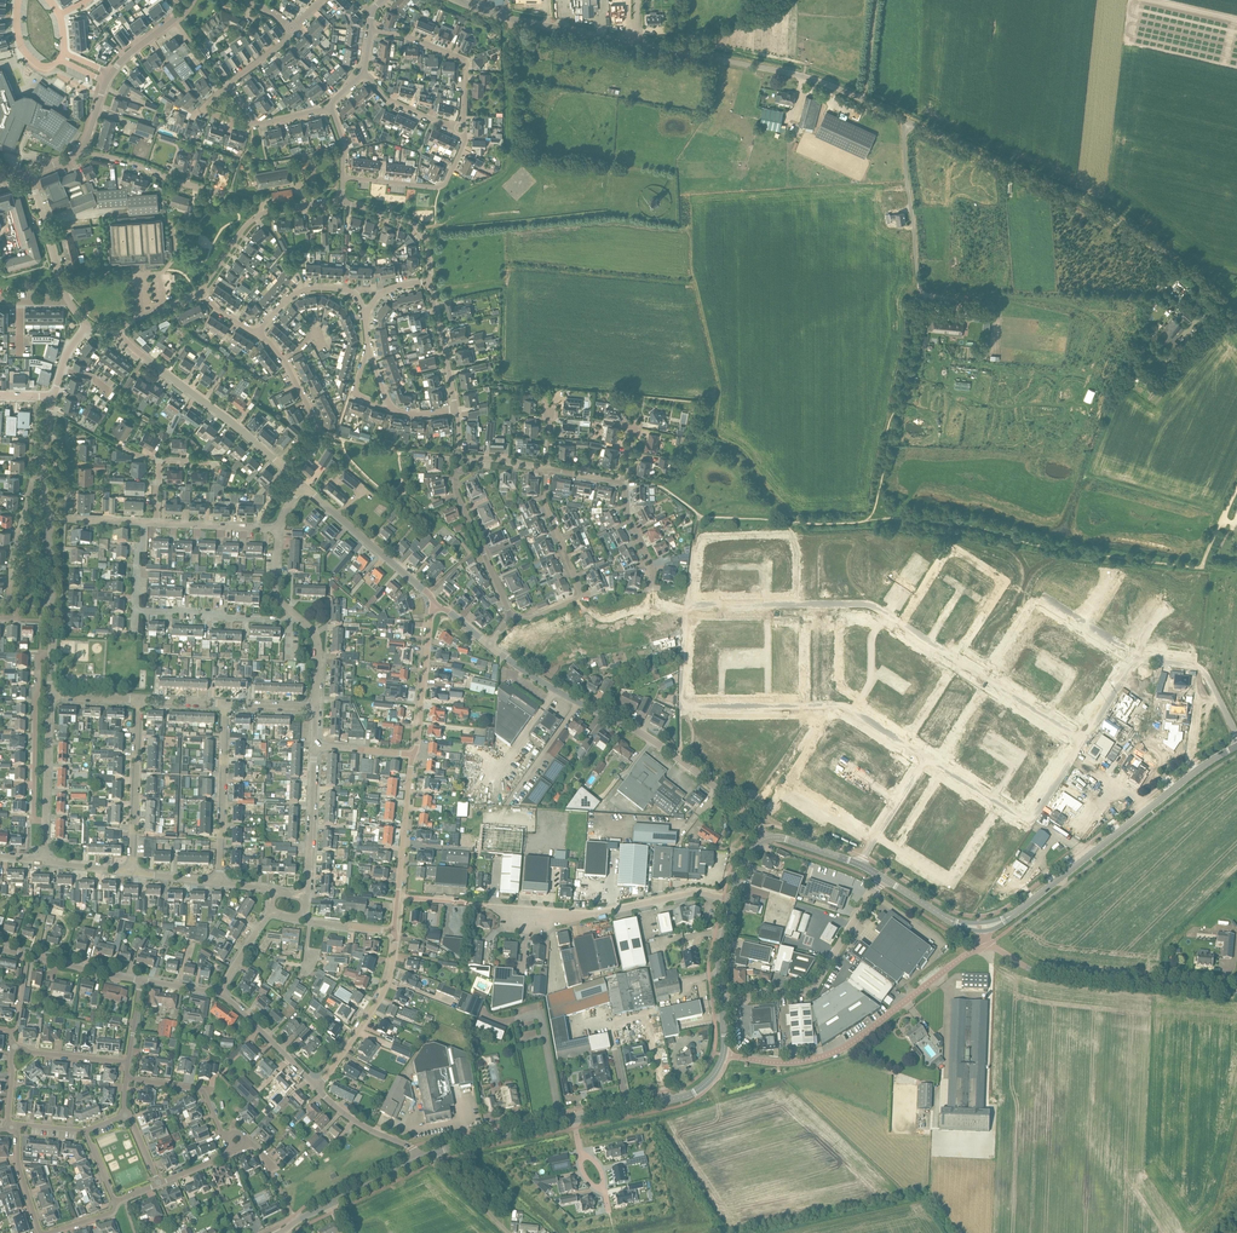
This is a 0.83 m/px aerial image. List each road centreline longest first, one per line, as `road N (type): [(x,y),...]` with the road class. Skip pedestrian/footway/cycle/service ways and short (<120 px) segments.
road 1 (unclassified): [(908,121),(802,76),(509,20),(455,0)]
road 2 (unclassified): [(1236,323),(1177,262),(1094,205),(908,121)]
road 3 (residential): [(686,617),(700,606),(767,606),(766,706),(679,706),(679,759)]
road 4 (residential): [(920,558),(883,615),(1076,741)]
road 5 (unclassified): [(730,1056),(788,1063),(844,1048),(987,944)]
road 6 (tertiary): [(1010,916),(1236,746)]
road 7 (unclassified): [(1236,991),(1033,970),(987,944)]
road 8 (unclassified): [(488,906),(594,914),(697,892),(733,900)]
road 9 (unclassified): [(722,1000),(811,988),(883,878)]
road 10 (unclassified): [(679,759),(490,644)]
road 11 (unclassified): [(284,468),(116,332)]
road 12 (residential): [(580,595),(599,612),(647,599),(653,571),(625,514),(621,483)]
road 13 (unclassified): [(925,305),(906,175),(908,121)]
road 14 (unclassified): [(436,606),(301,483)]
road 15 (residential): [(220,883),(225,703)]
road 16 (unclassified): [(201,292),(259,215),(341,202)]
road 17 (unclassified): [(316,1088),(378,1002),(392,968),(394,932)]
road 18 (residential): [(876,840),(950,883),(1000,806)]
road 19 (unclassified): [(394,932),(412,756)]
road 20 (tertiary): [(573,1120),(684,1097),(708,1083),(724,1054)]
road 21 (residential): [(131,872),(138,699)]
road 22 (residential): [(44,861),(50,695)]
road 23 (residential): [(462,124),(464,59),(369,31)]
road 24 (residential): [(295,615),(289,621),(135,609)]
road 25 (residential): [(343,177),(440,188),(464,143),(461,132)]
road 26 (track): [(443,226),(602,214)]
road 27 (residential): [(460,470),(454,486),(511,616)]
road 28 (unclassified): [(284,468),(312,417),(287,365),(258,335)]
road 29 (tertiary): [(284,1232),(420,1160)]
road 30 (residential): [(306,898),(314,745)]
road 31 (unclassified): [(412,756),(436,606)]
road 32 (residential): [(1131,656),(1199,664),(1236,735)]
road 33 (residential): [(217,198),(78,150)]
road 34 (tertiary): [(434,1154),(573,1120)]
road 35 (residential): [(236,1142),(221,1131),(202,1090),(126,1078)]
road 36 (residential): [(9,603),(10,565),(33,477),(43,476)]
road 37 (residential): [(341,202),(418,225),(429,281)]
road 38 (unclassified): [(316,1088),(219,994)]
road 39 (residential): [(580,595),(546,508),(547,468)]
road 40 (unclassified): [(69,301),(30,174)]
road 41 (residential): [(429,281),(456,409)]
road 42 (unclassified): [(420,1160),(316,1088)]
road 43 (residential): [(279,529),(156,523)]

